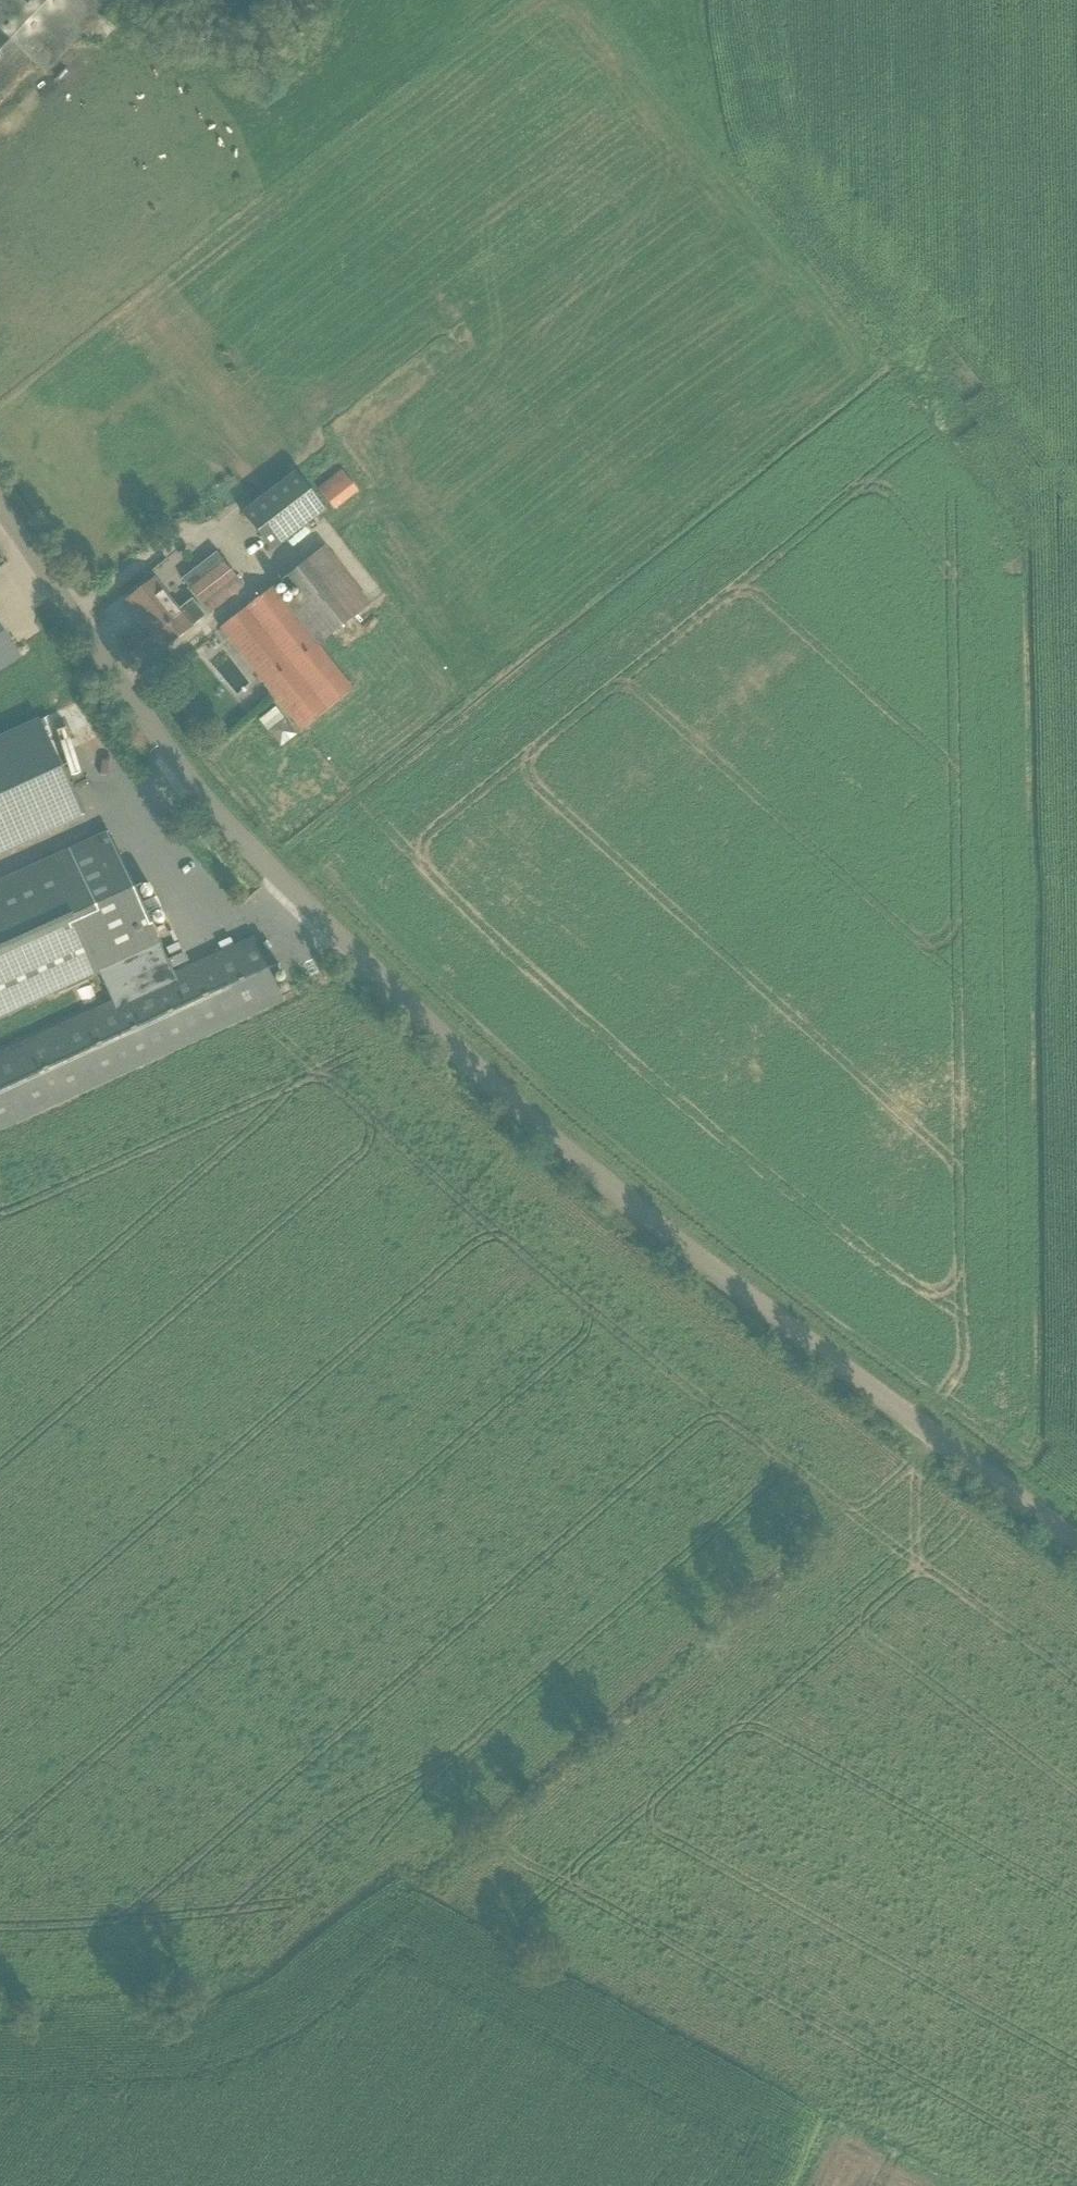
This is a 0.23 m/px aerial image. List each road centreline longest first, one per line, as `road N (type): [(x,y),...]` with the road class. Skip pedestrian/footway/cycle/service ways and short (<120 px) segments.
road 1 (tertiary): [(1076,1544),(681,1245),(492,1085),(203,797),(0,508)]

